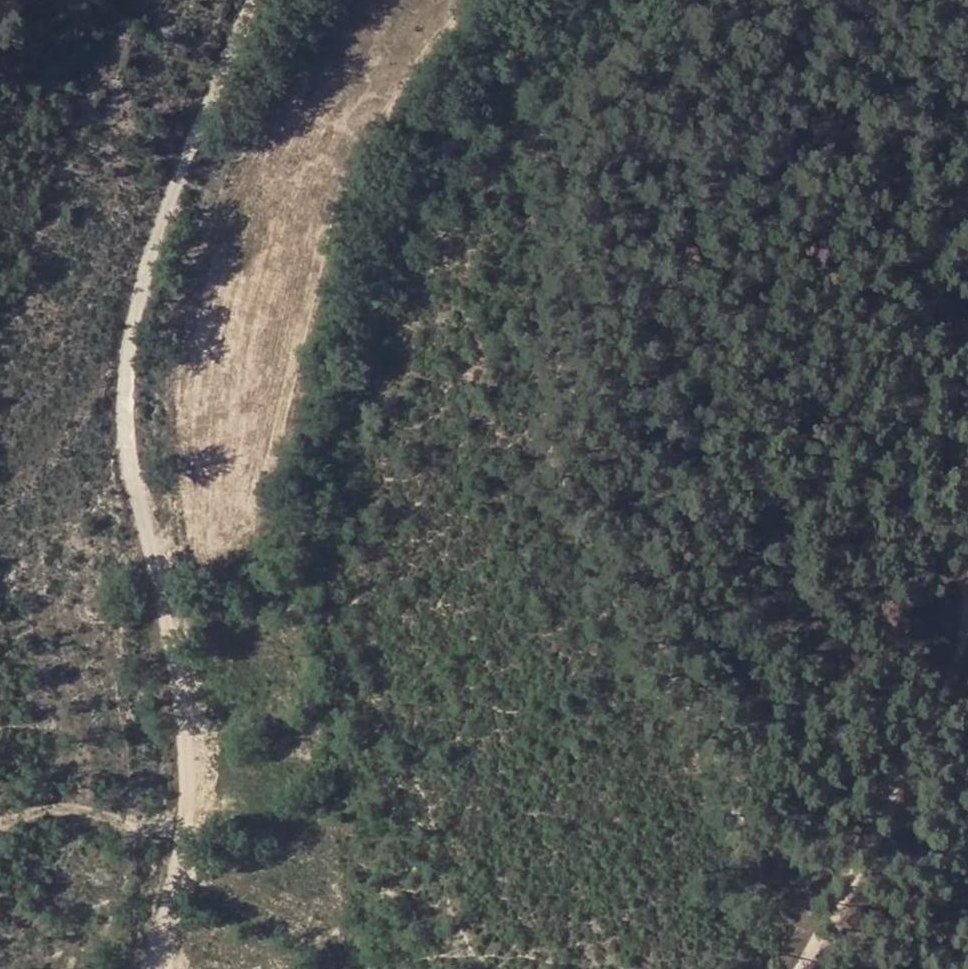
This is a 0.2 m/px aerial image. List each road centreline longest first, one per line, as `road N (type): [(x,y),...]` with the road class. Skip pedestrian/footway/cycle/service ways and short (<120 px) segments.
road 1 (track): [(156,968),(189,851),(180,690),(125,437),(148,279),(187,152),(259,0)]
road 2 (track): [(791,968),(967,636)]
road 3 (track): [(187,825),(76,807),(0,825)]

